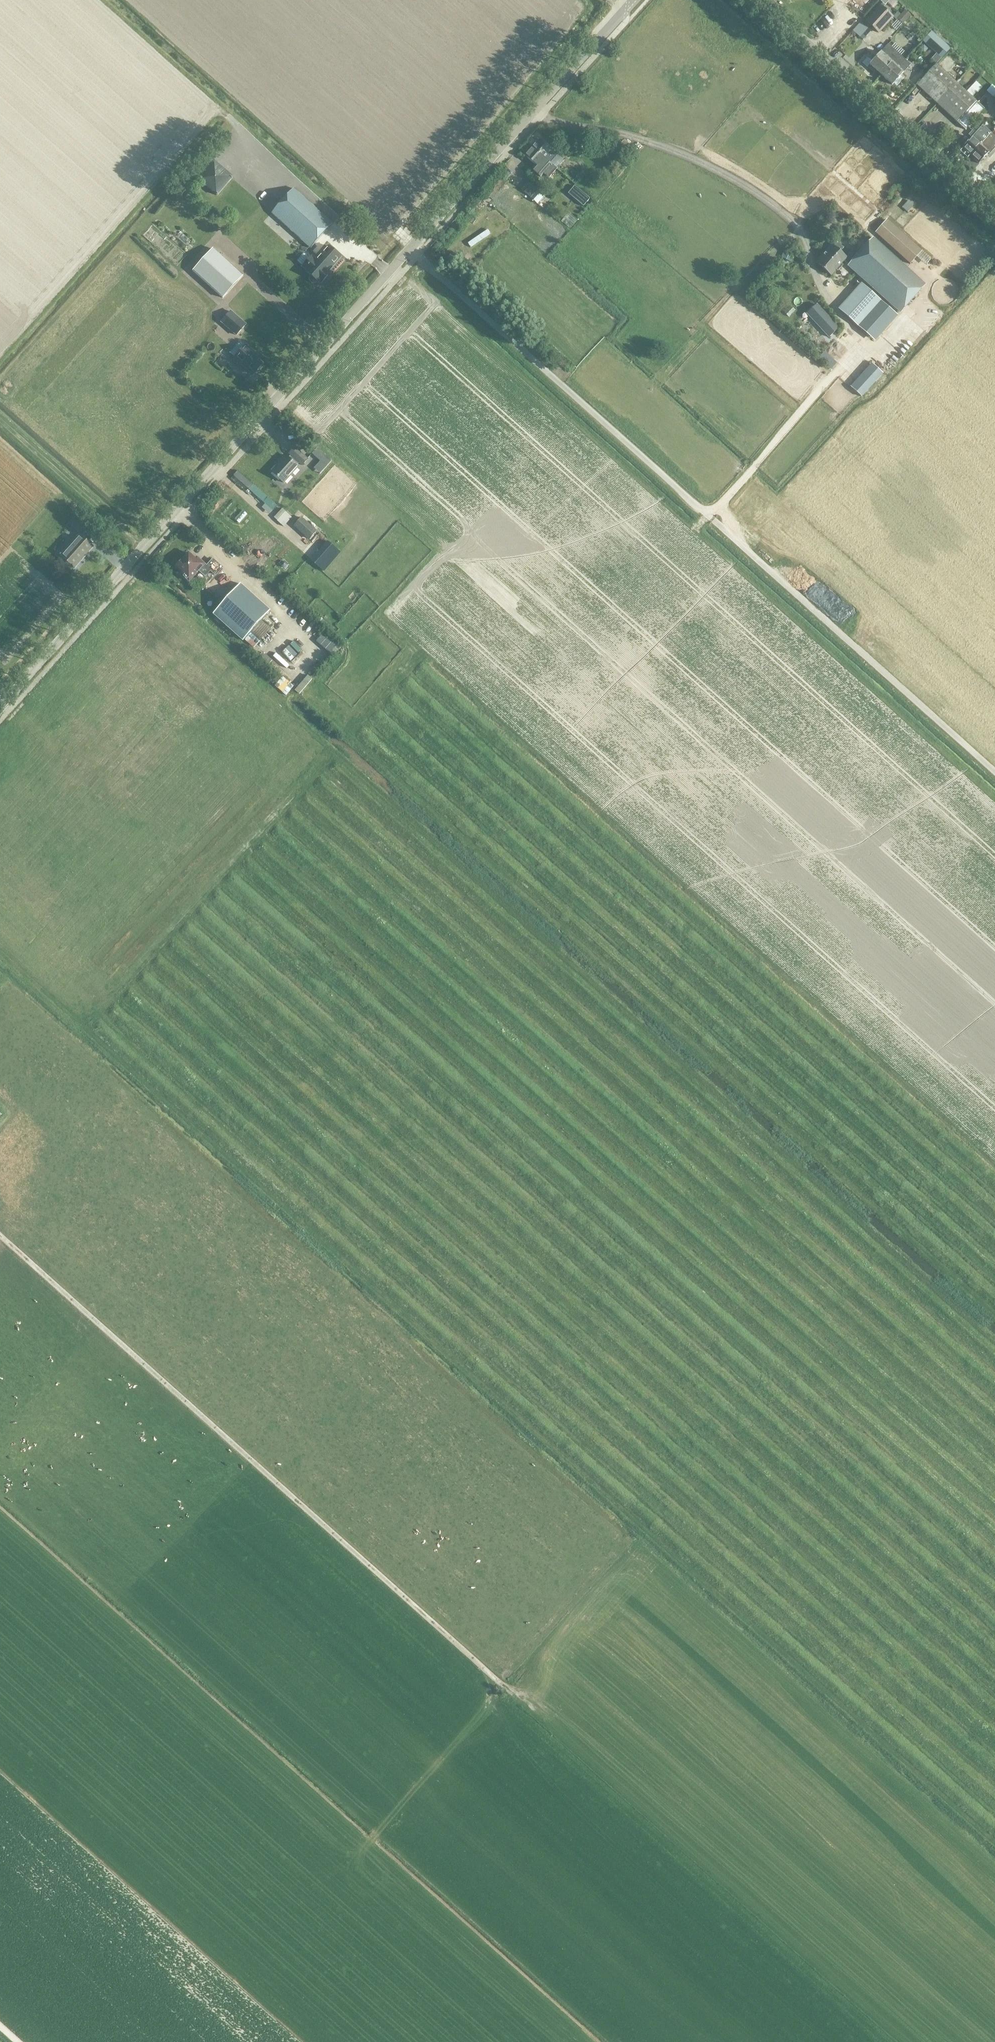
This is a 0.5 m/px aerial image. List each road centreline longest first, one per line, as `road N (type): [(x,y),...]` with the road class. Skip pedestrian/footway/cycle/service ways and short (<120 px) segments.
road 1 (tertiary): [(0,709),(411,250)]
road 2 (unclassified): [(411,250),(710,517)]
road 3 (track): [(710,517),(994,772)]
road 4 (tertiary): [(411,250),(634,0)]
road 5 (unclassified): [(994,212),(760,0)]

